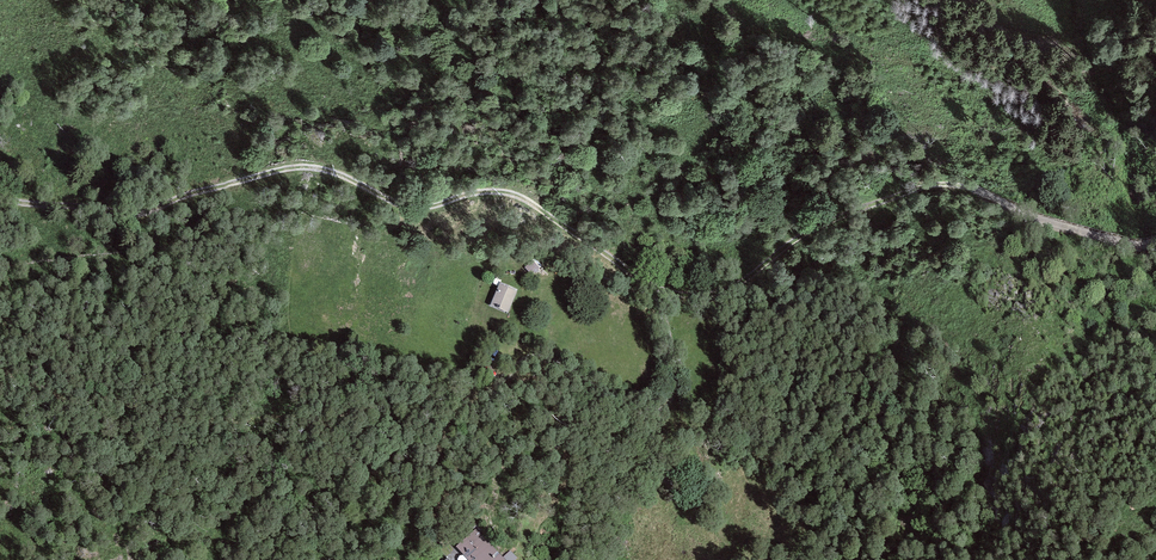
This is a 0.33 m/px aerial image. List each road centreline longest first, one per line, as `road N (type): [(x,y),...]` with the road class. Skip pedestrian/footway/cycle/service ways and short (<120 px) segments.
road 1 (track): [(1155,245),(1044,221),(982,191),(932,184),(820,226),(742,281),(700,295),(646,281),(503,192),(410,207),(309,168),(134,211),(0,195)]
road 2 (track): [(673,422),(614,401),(546,352),(491,369),(449,420),(430,488),(437,526),(458,559)]
road 3 (track): [(751,559),(673,422),(663,289)]

